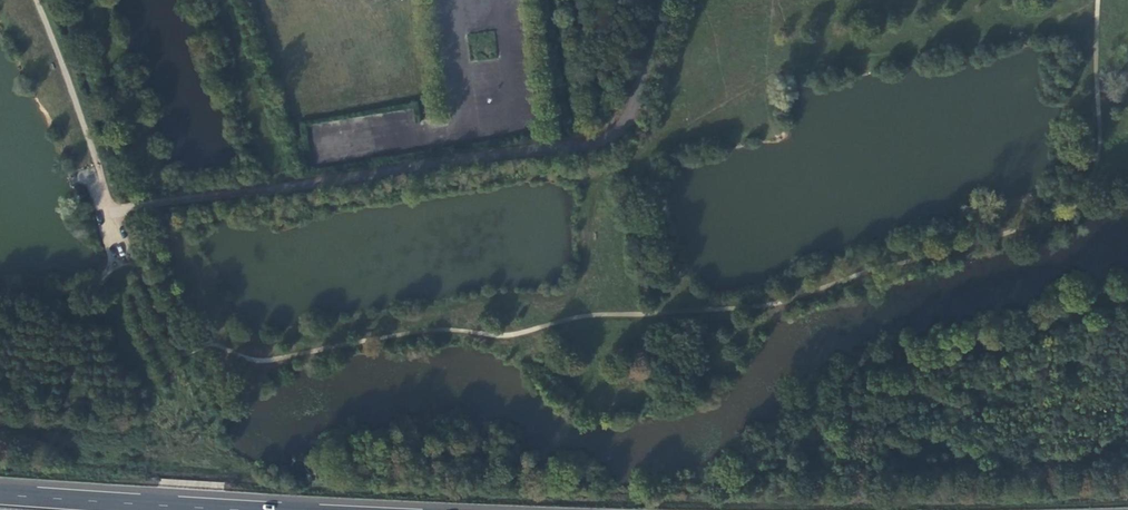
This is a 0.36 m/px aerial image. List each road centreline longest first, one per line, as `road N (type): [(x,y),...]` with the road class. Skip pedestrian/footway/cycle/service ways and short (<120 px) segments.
road 1 (unclassified): [(660,0),(628,118),(597,141),(108,205)]
road 2 (trunk): [(229,509),(0,496)]

